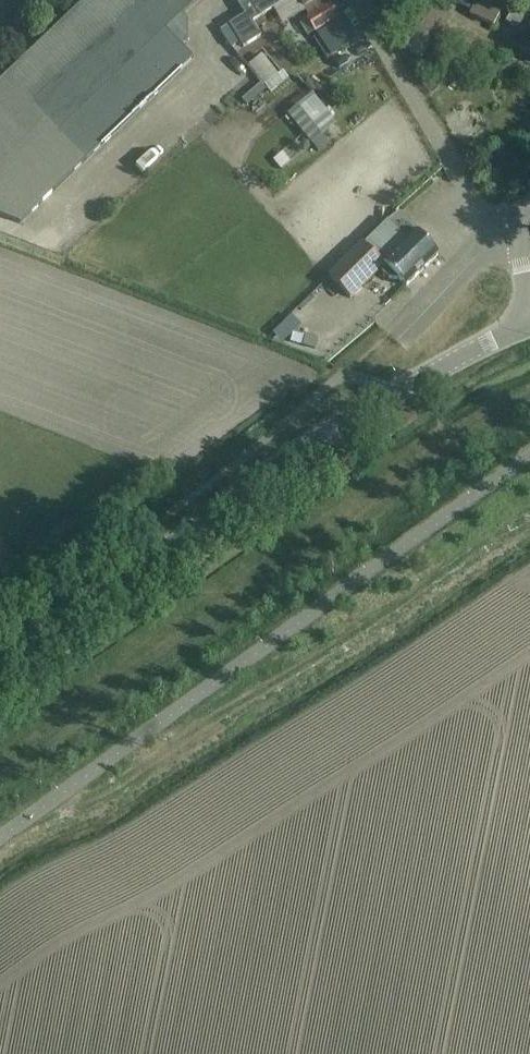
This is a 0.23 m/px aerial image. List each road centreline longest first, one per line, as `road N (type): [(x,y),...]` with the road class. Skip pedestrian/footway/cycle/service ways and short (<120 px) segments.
road 1 (unclassified): [(0,671),(311,442),(529,322)]
road 2 (residential): [(493,240),(352,0)]
road 3 (residential): [(493,240),(397,341)]

